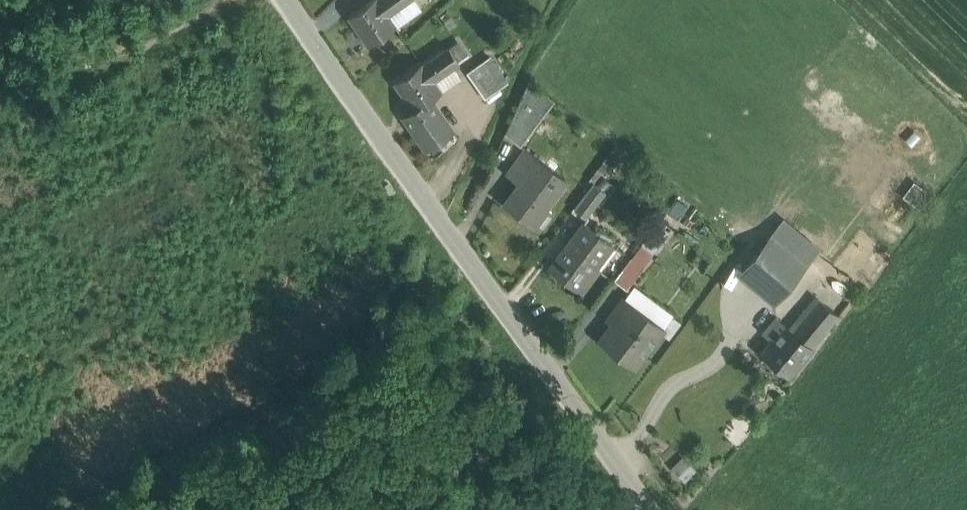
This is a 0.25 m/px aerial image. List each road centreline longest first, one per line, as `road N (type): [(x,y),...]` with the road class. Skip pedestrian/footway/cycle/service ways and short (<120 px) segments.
road 1 (unclassified): [(293,0),(651,509)]

